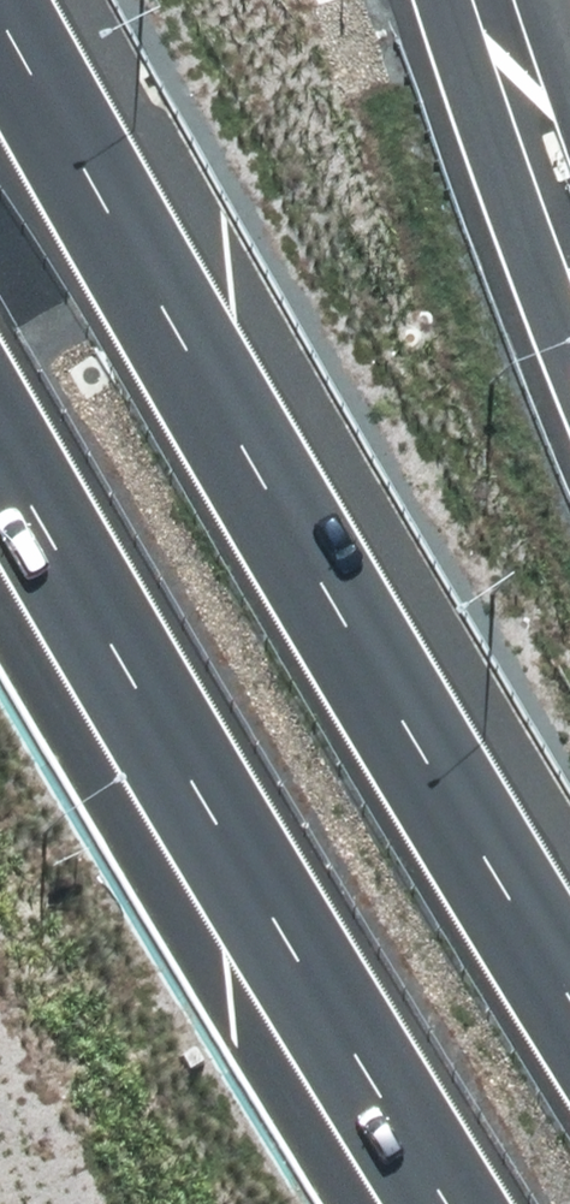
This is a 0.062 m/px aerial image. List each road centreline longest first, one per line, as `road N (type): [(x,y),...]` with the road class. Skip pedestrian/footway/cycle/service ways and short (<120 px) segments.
road 1 (motorway): [(4,0),(569,999)]
road 2 (motorway): [(464,1203),(0,430)]
road 3 (primary): [(569,382),(430,0)]

